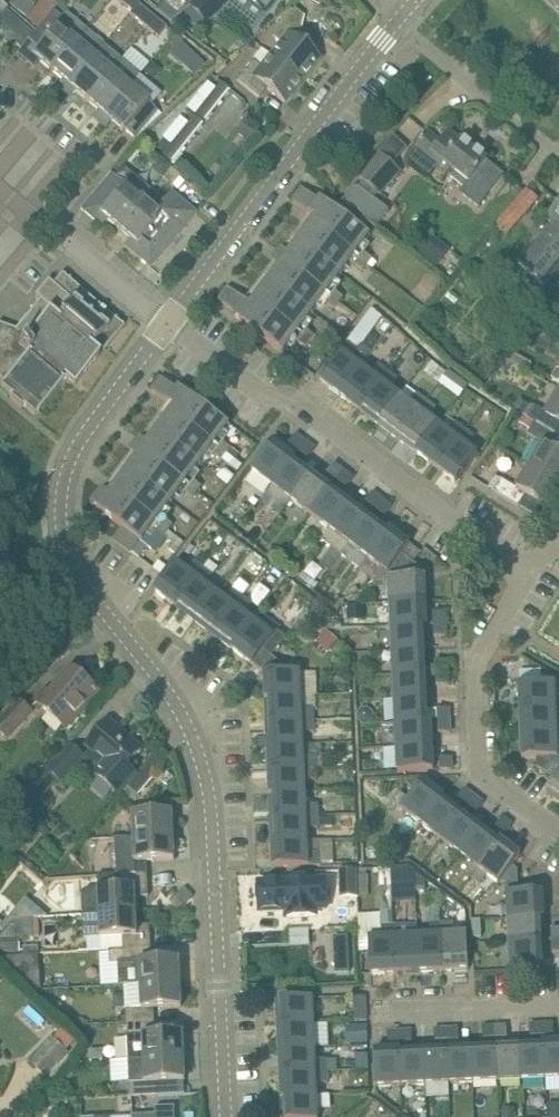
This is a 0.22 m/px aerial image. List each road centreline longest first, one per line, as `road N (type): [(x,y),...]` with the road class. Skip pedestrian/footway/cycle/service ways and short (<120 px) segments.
road 1 (unclassified): [(227,1116),(212,814),(196,745),(169,694),(70,560),(58,518),(62,472),(79,435),(167,320)]
road 2 (residential): [(519,566),(300,403),(265,398),(167,320)]
road 3 (unclassified): [(167,320),(398,24)]
road 4 (residential): [(558,829),(477,772),(473,658),(516,598),(519,566)]
road 5 (residential): [(558,149),(398,24)]
road 6 (residential): [(167,320),(60,237),(0,206)]
road 7 (residential): [(372,1016),(558,1007)]

